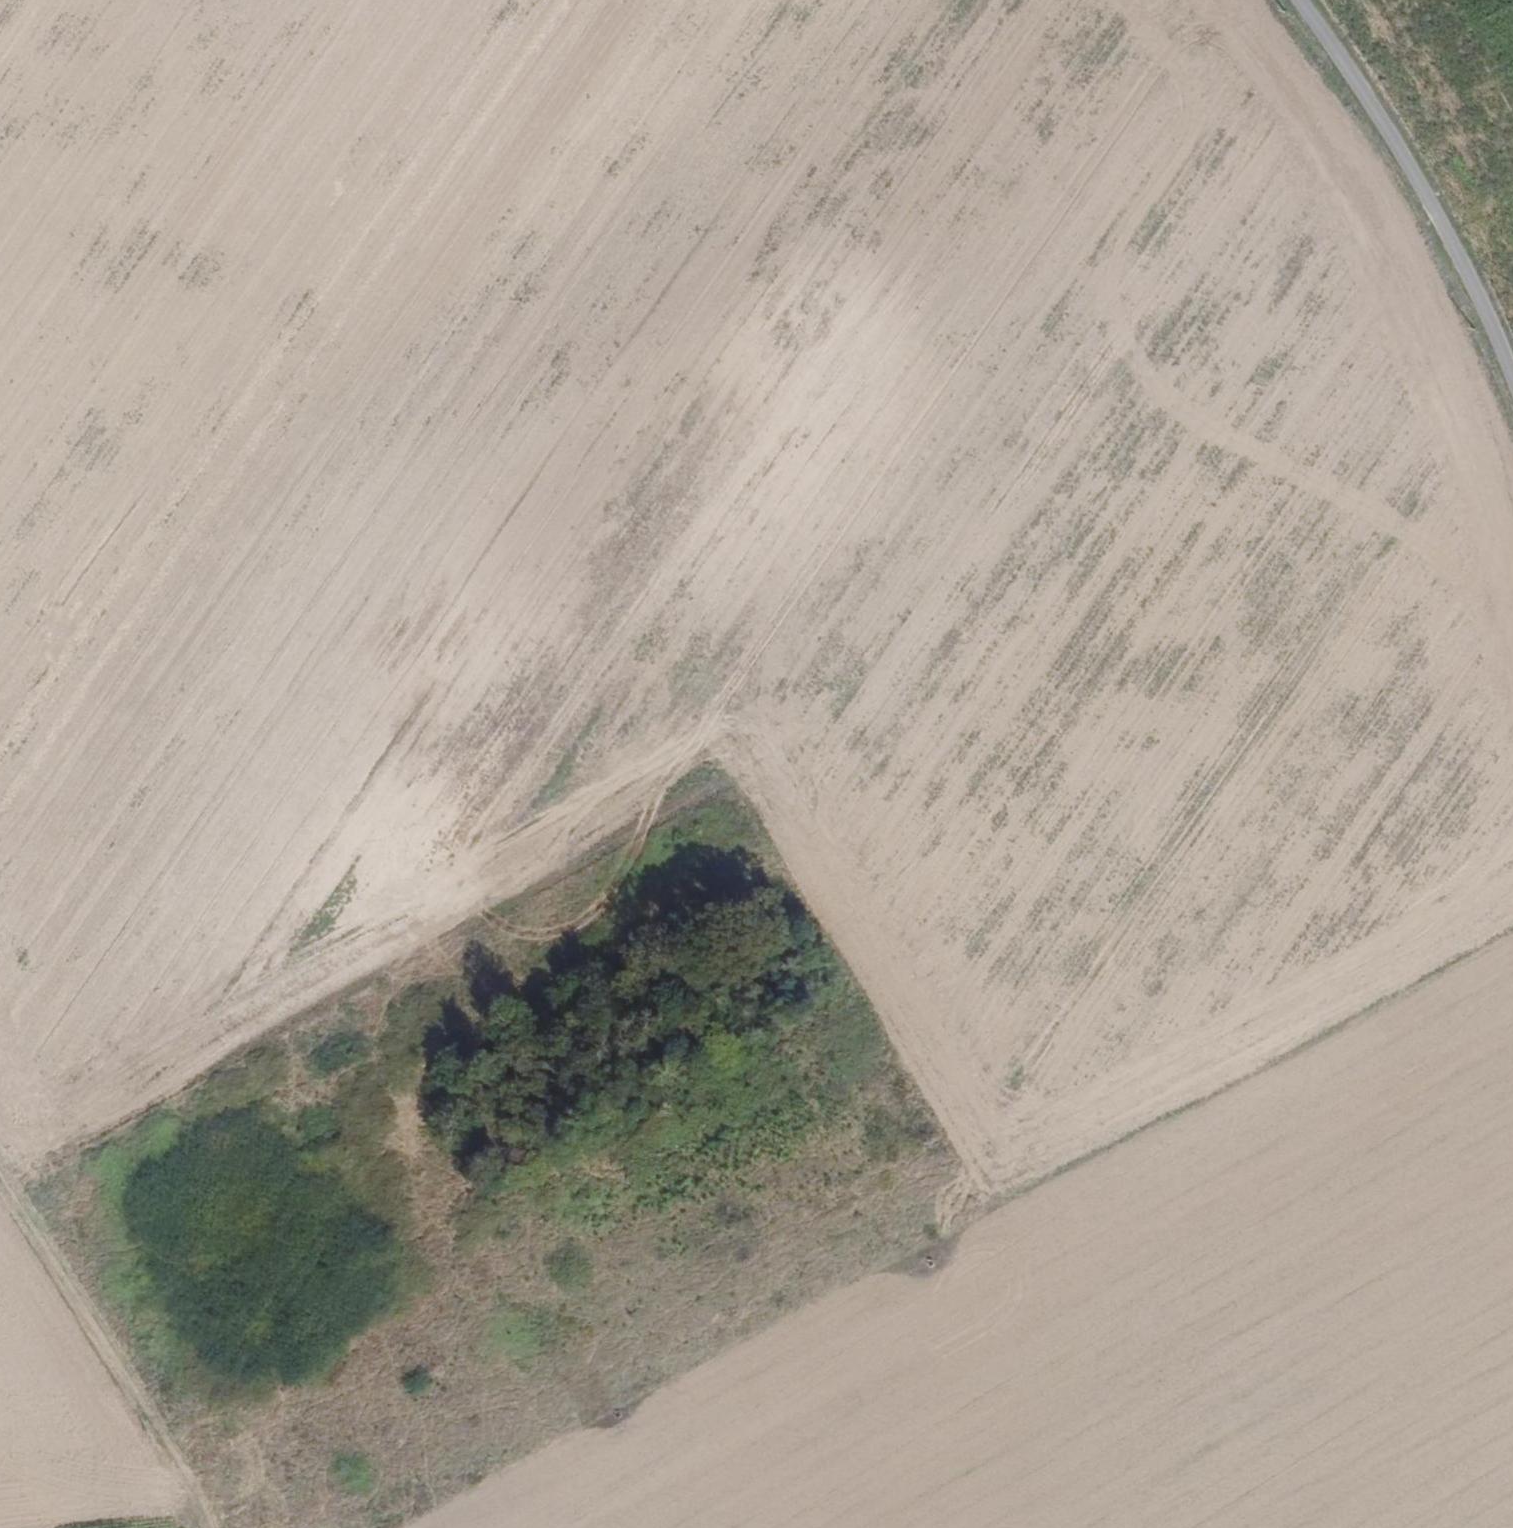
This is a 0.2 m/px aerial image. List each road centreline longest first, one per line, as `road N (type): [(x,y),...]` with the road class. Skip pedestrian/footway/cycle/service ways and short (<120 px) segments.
road 1 (unclassified): [(1512,373),(1406,156),(1299,0)]
road 2 (track): [(0,1205),(190,1527)]

